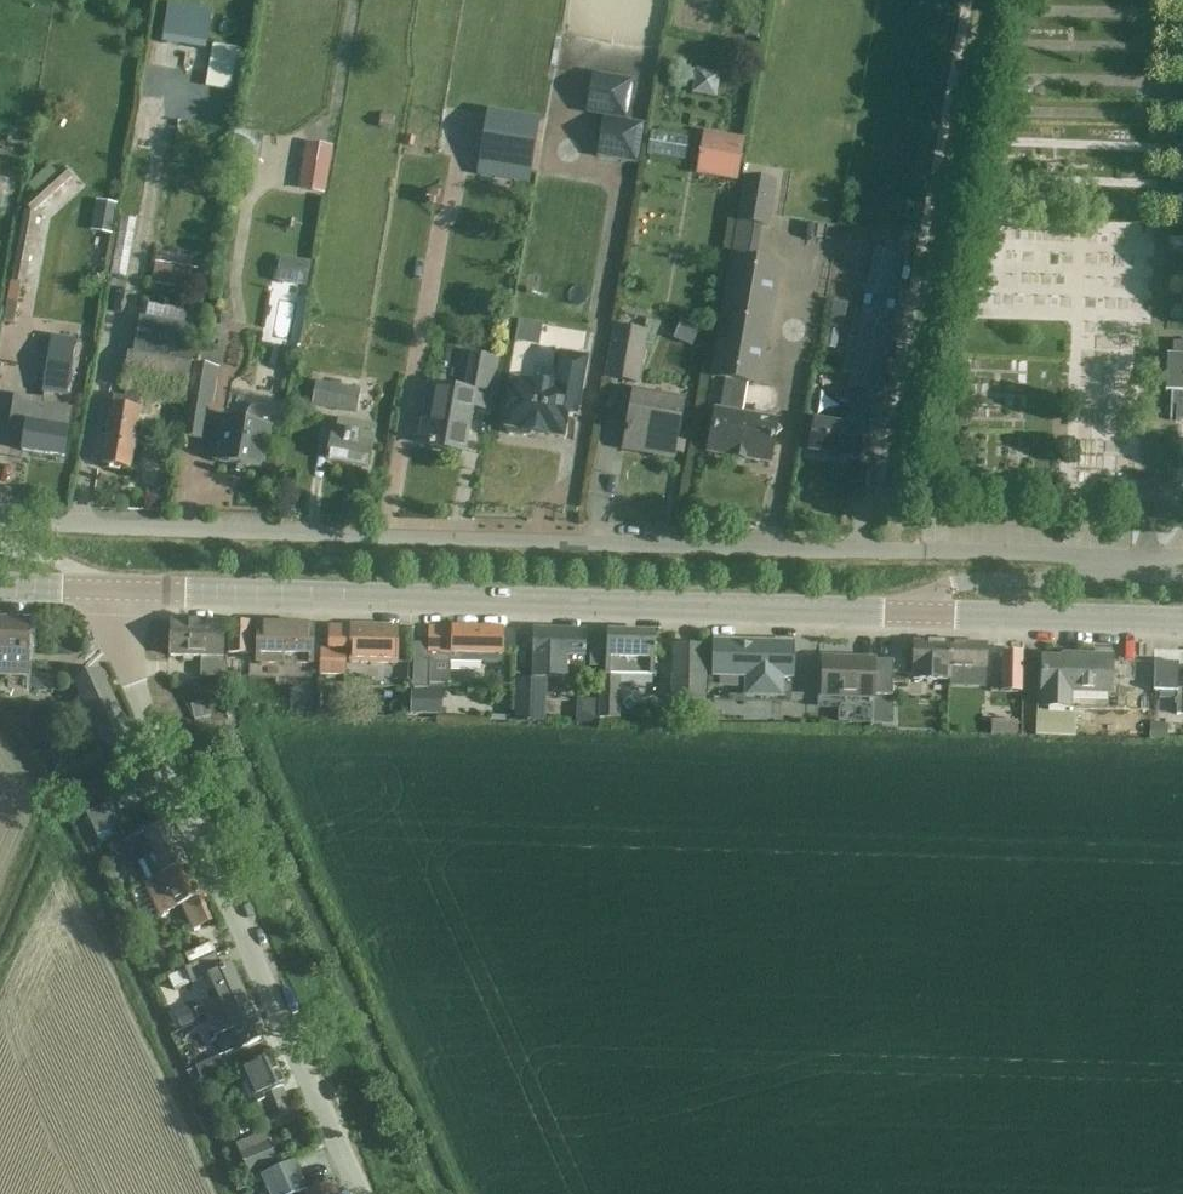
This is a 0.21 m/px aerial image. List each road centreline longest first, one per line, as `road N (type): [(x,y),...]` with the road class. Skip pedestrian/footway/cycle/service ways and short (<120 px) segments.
road 1 (residential): [(1131,559),(0,526)]
road 2 (tertiary): [(99,590),(917,615)]
road 3 (unclassified): [(362,1193),(147,722),(99,590)]
road 4 (track): [(0,728),(30,769),(44,824),(105,932),(220,1193)]
road 5 (tertiary): [(917,615),(1182,623)]
road 6 (residential): [(917,615),(947,589),(1078,578),(1131,559)]
road 7 (track): [(0,981),(59,847)]

